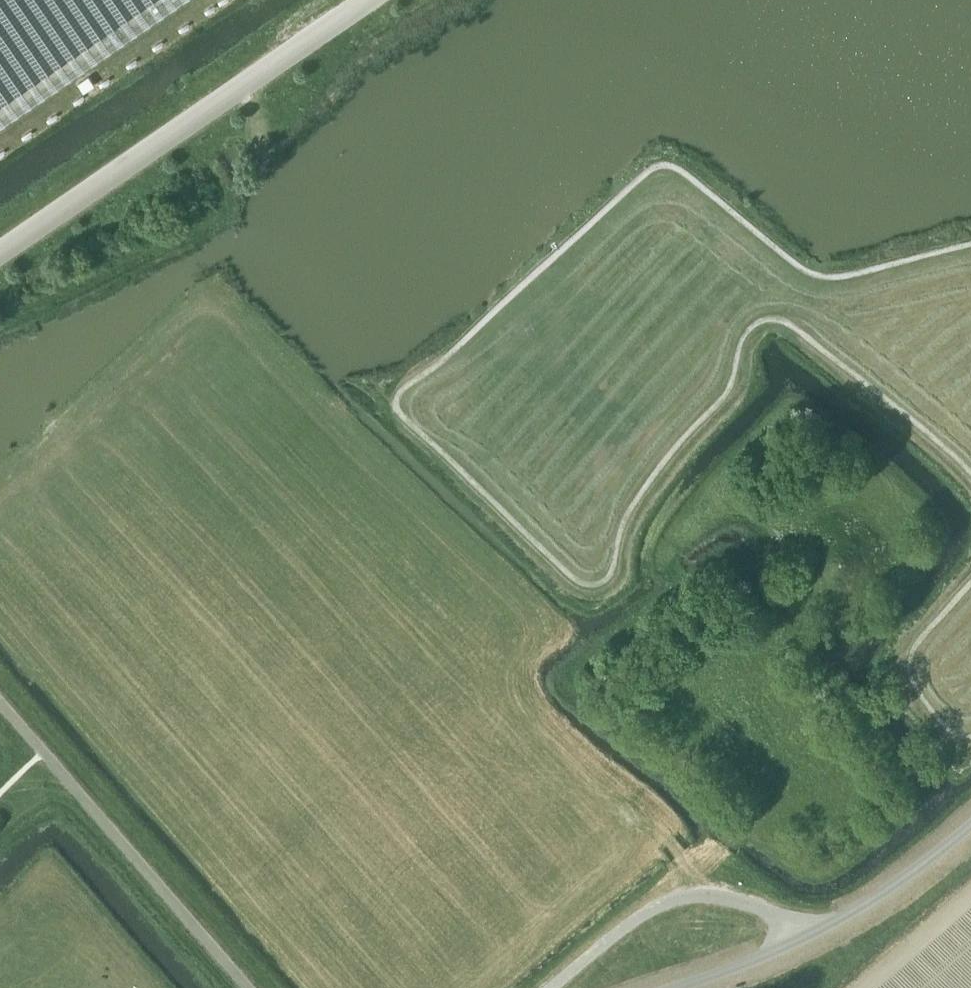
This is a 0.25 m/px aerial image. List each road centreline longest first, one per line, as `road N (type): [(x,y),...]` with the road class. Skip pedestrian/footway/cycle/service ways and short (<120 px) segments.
road 1 (unclassified): [(368,0),(0,252)]
road 2 (unclassified): [(680,987),(809,938),(970,825)]

